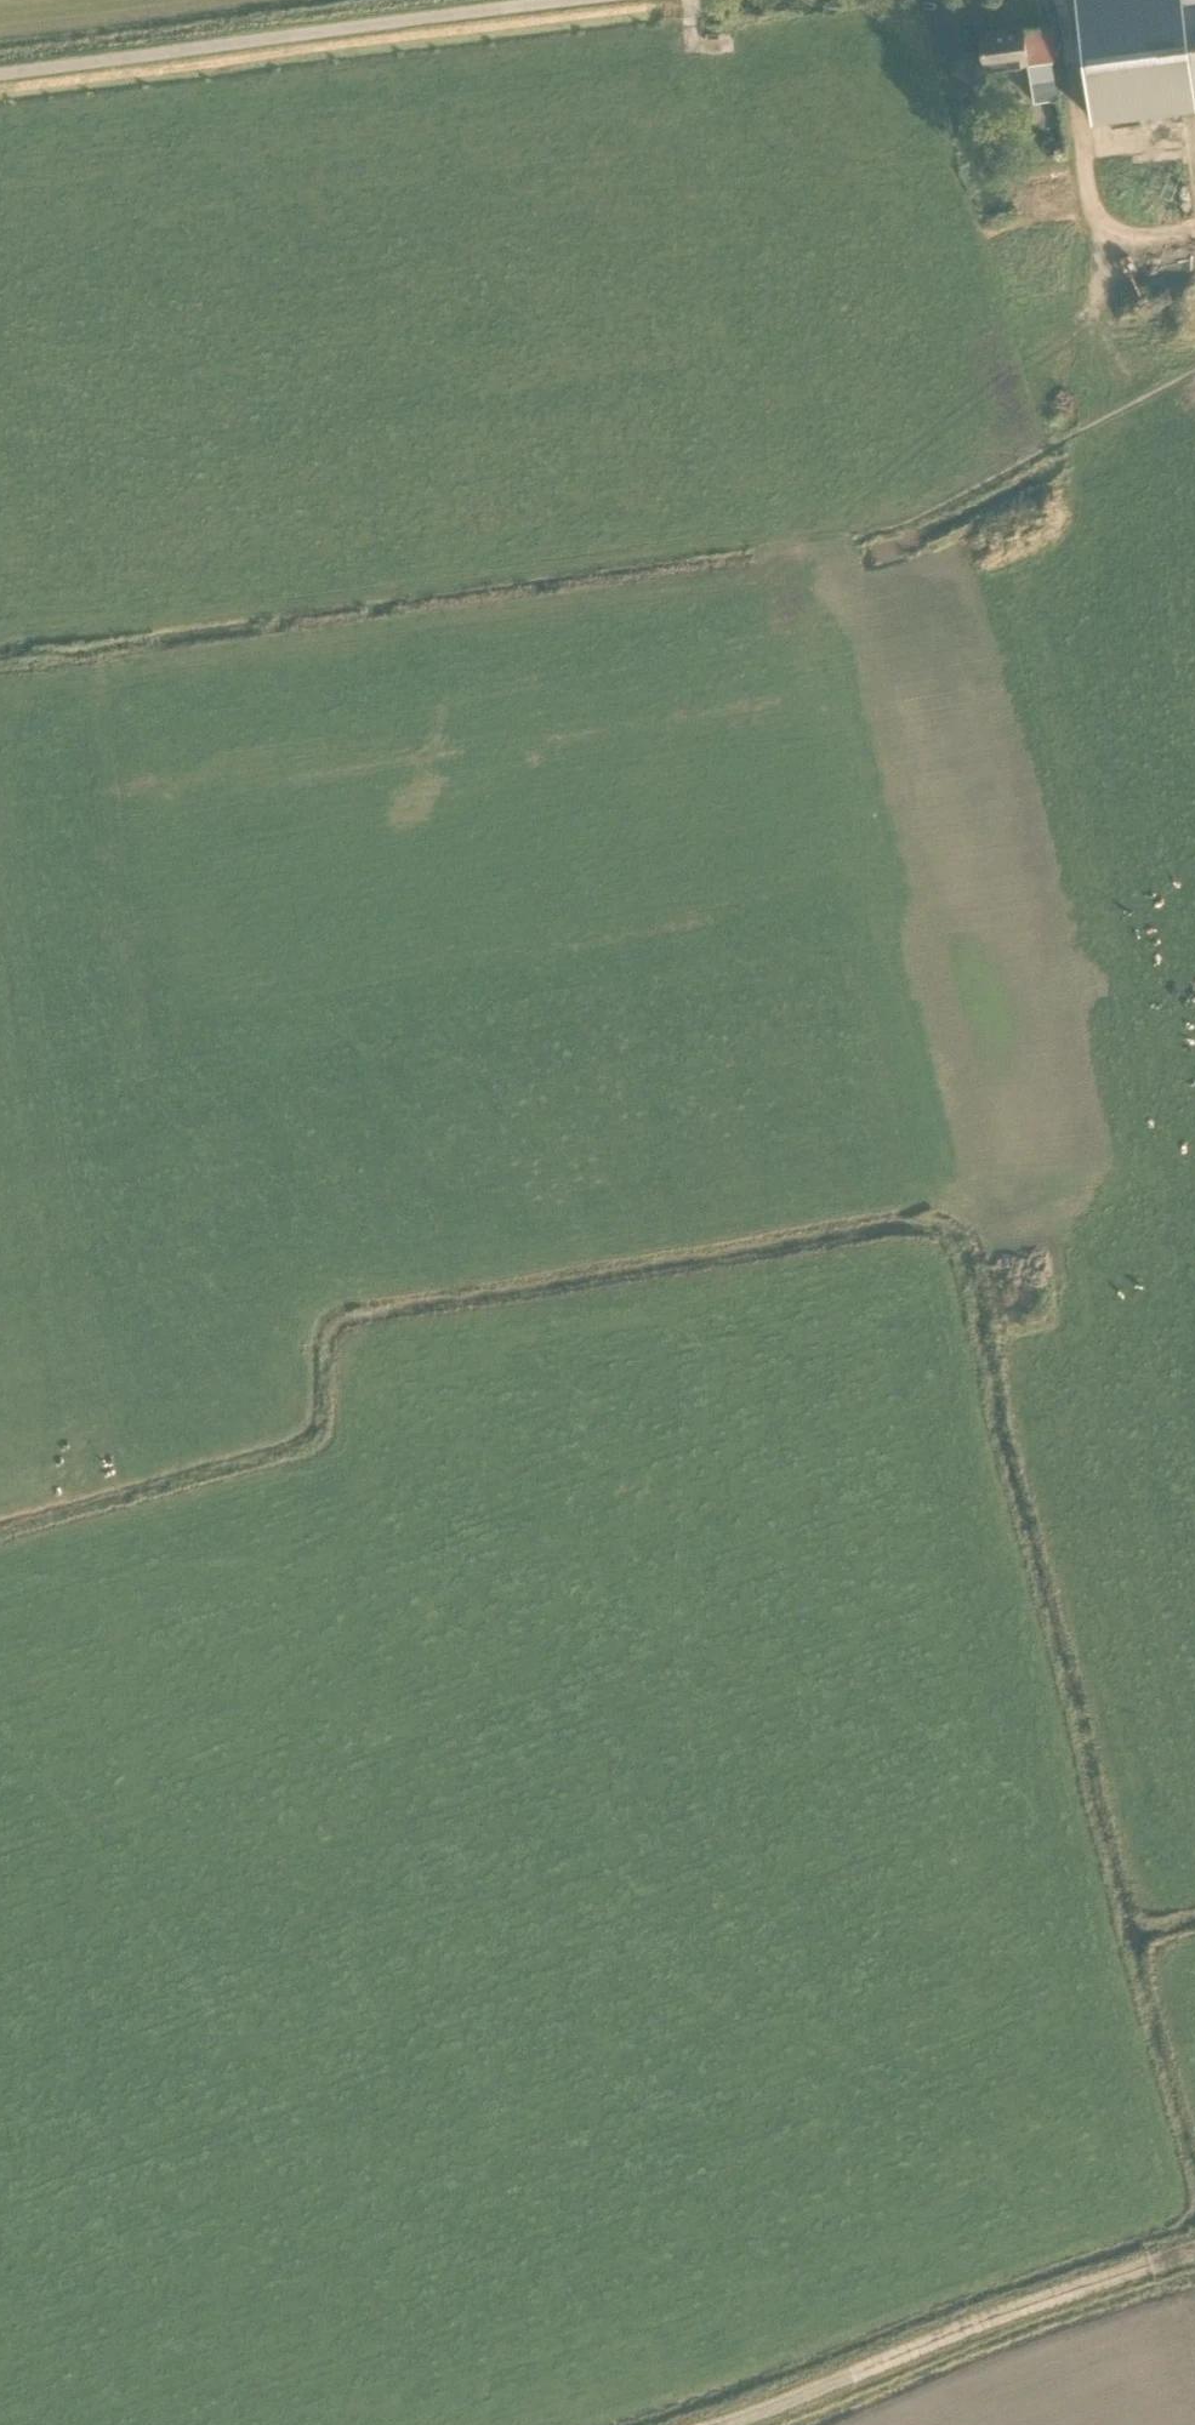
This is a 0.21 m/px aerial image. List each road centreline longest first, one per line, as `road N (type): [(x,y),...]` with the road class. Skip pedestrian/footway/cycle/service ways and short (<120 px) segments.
road 1 (unclassified): [(571,0),(0,75)]
road 2 (track): [(1194,2251),(711,2424)]

